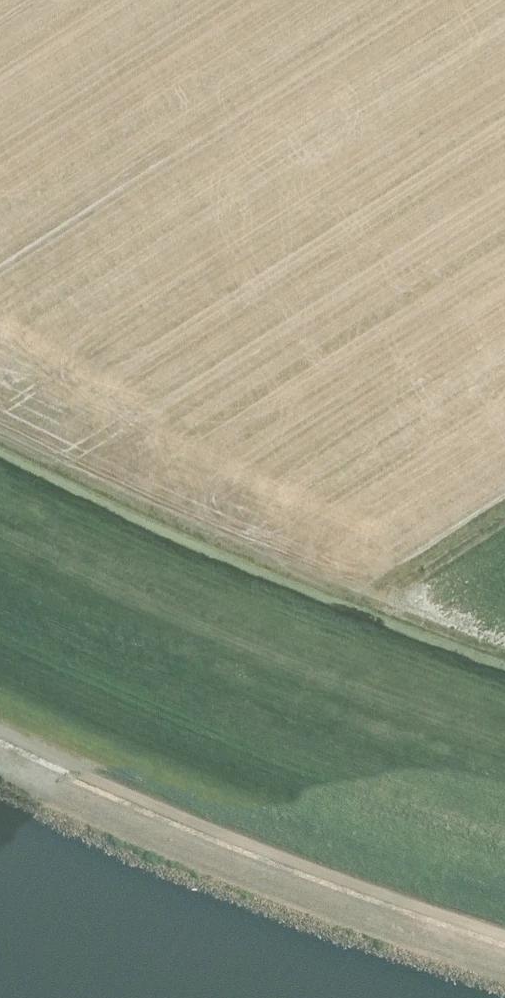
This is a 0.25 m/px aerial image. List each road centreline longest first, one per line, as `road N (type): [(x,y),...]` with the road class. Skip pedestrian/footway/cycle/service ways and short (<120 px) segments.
road 1 (unclassified): [(0,731),(184,814),(504,930)]

